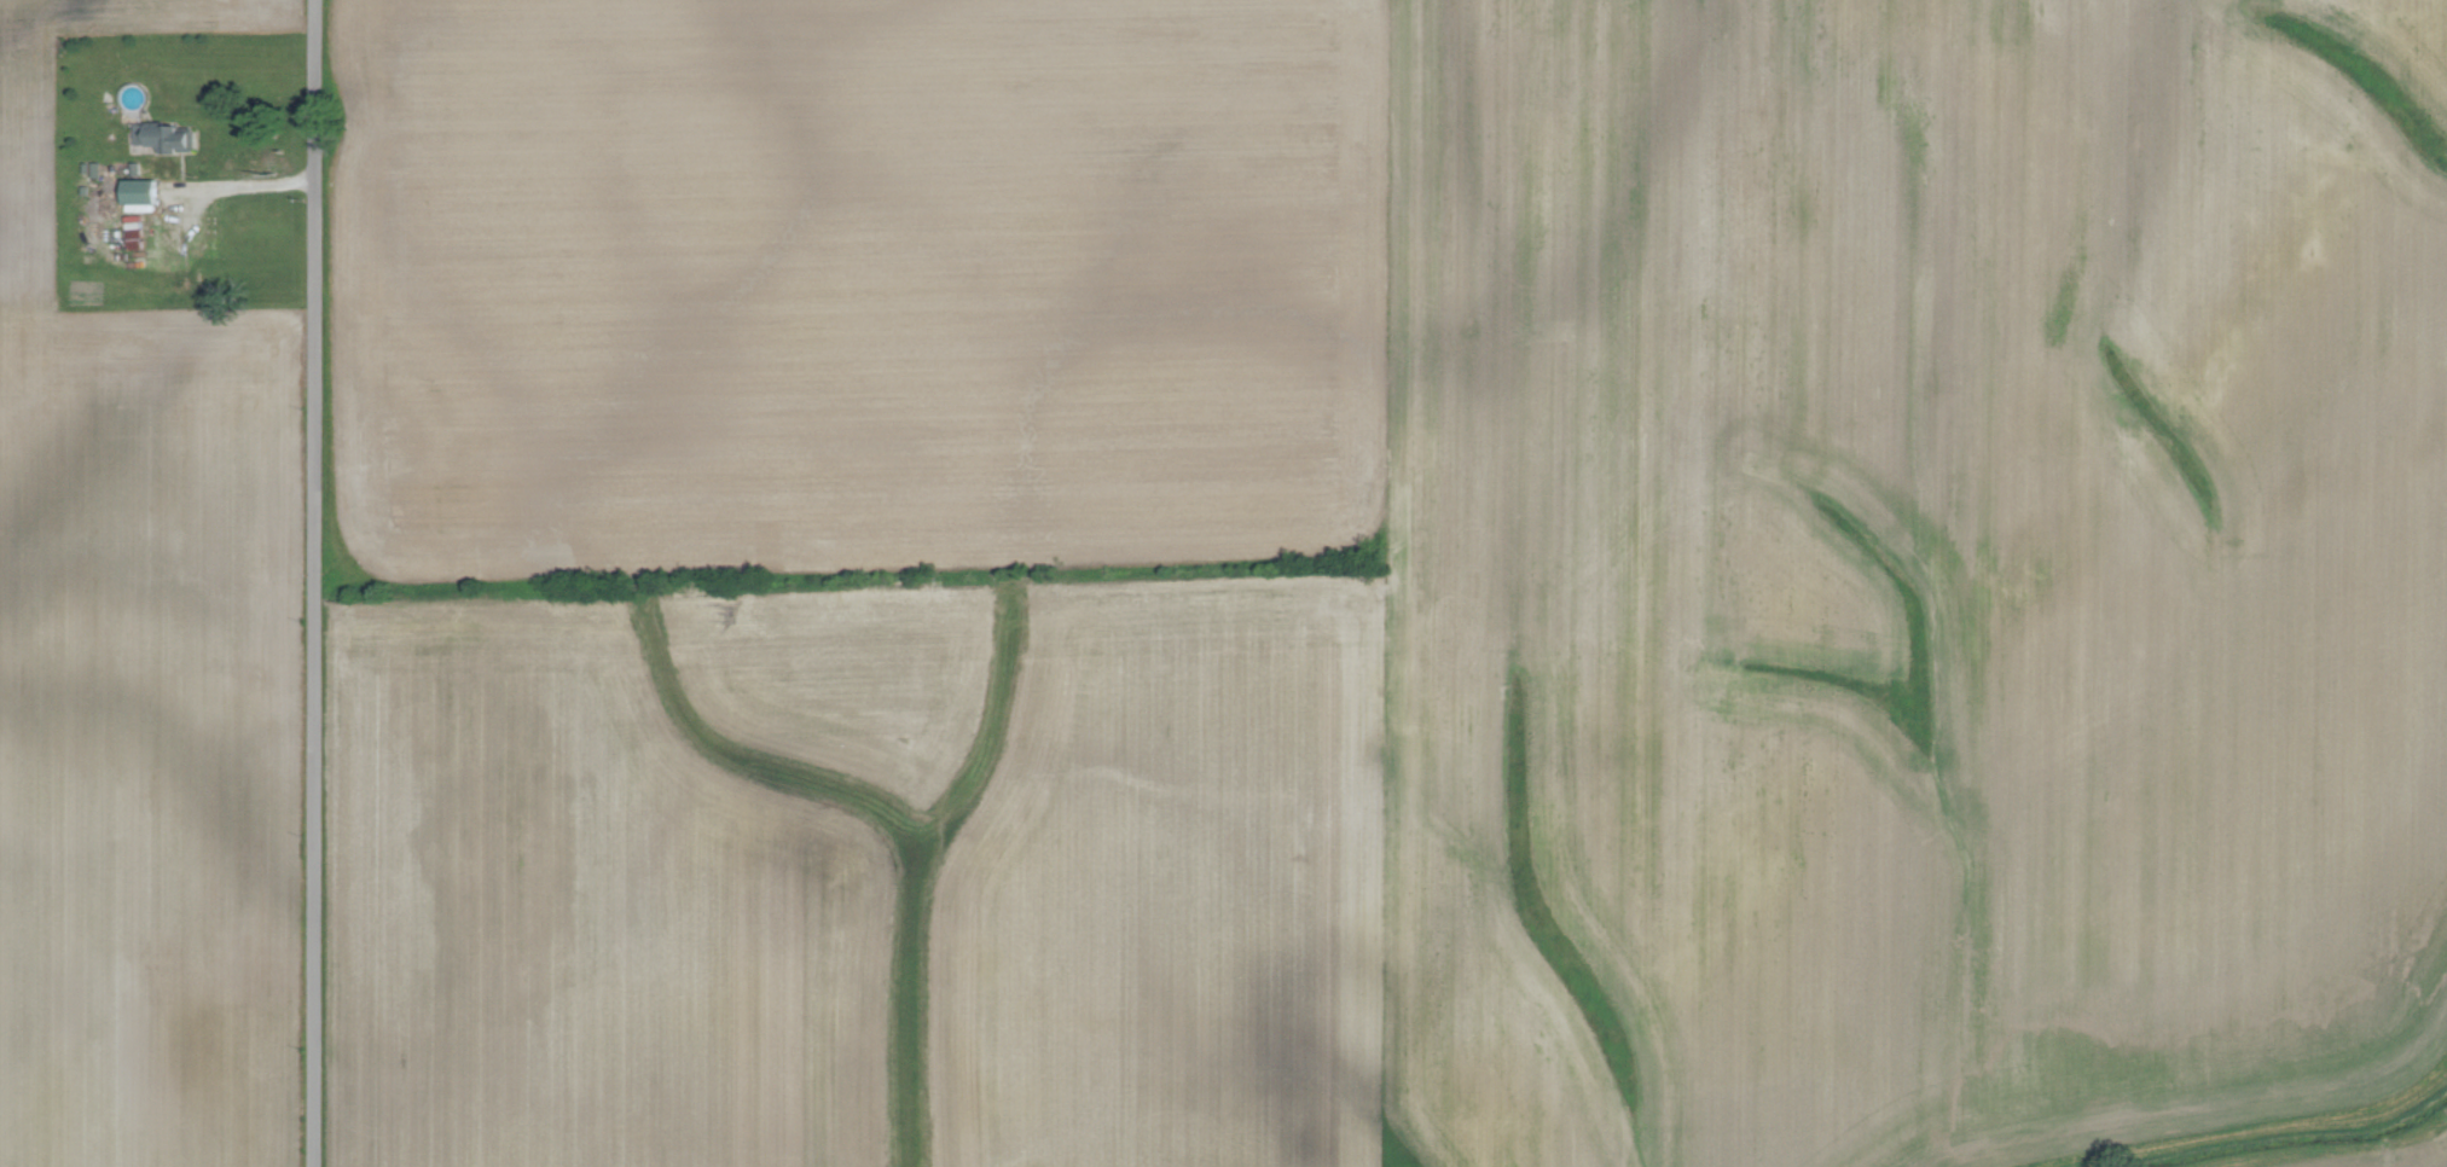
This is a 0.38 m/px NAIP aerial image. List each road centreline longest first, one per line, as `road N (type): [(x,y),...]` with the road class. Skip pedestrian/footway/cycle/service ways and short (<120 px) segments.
road 1 (residential): [(310,1166),(314,0)]

